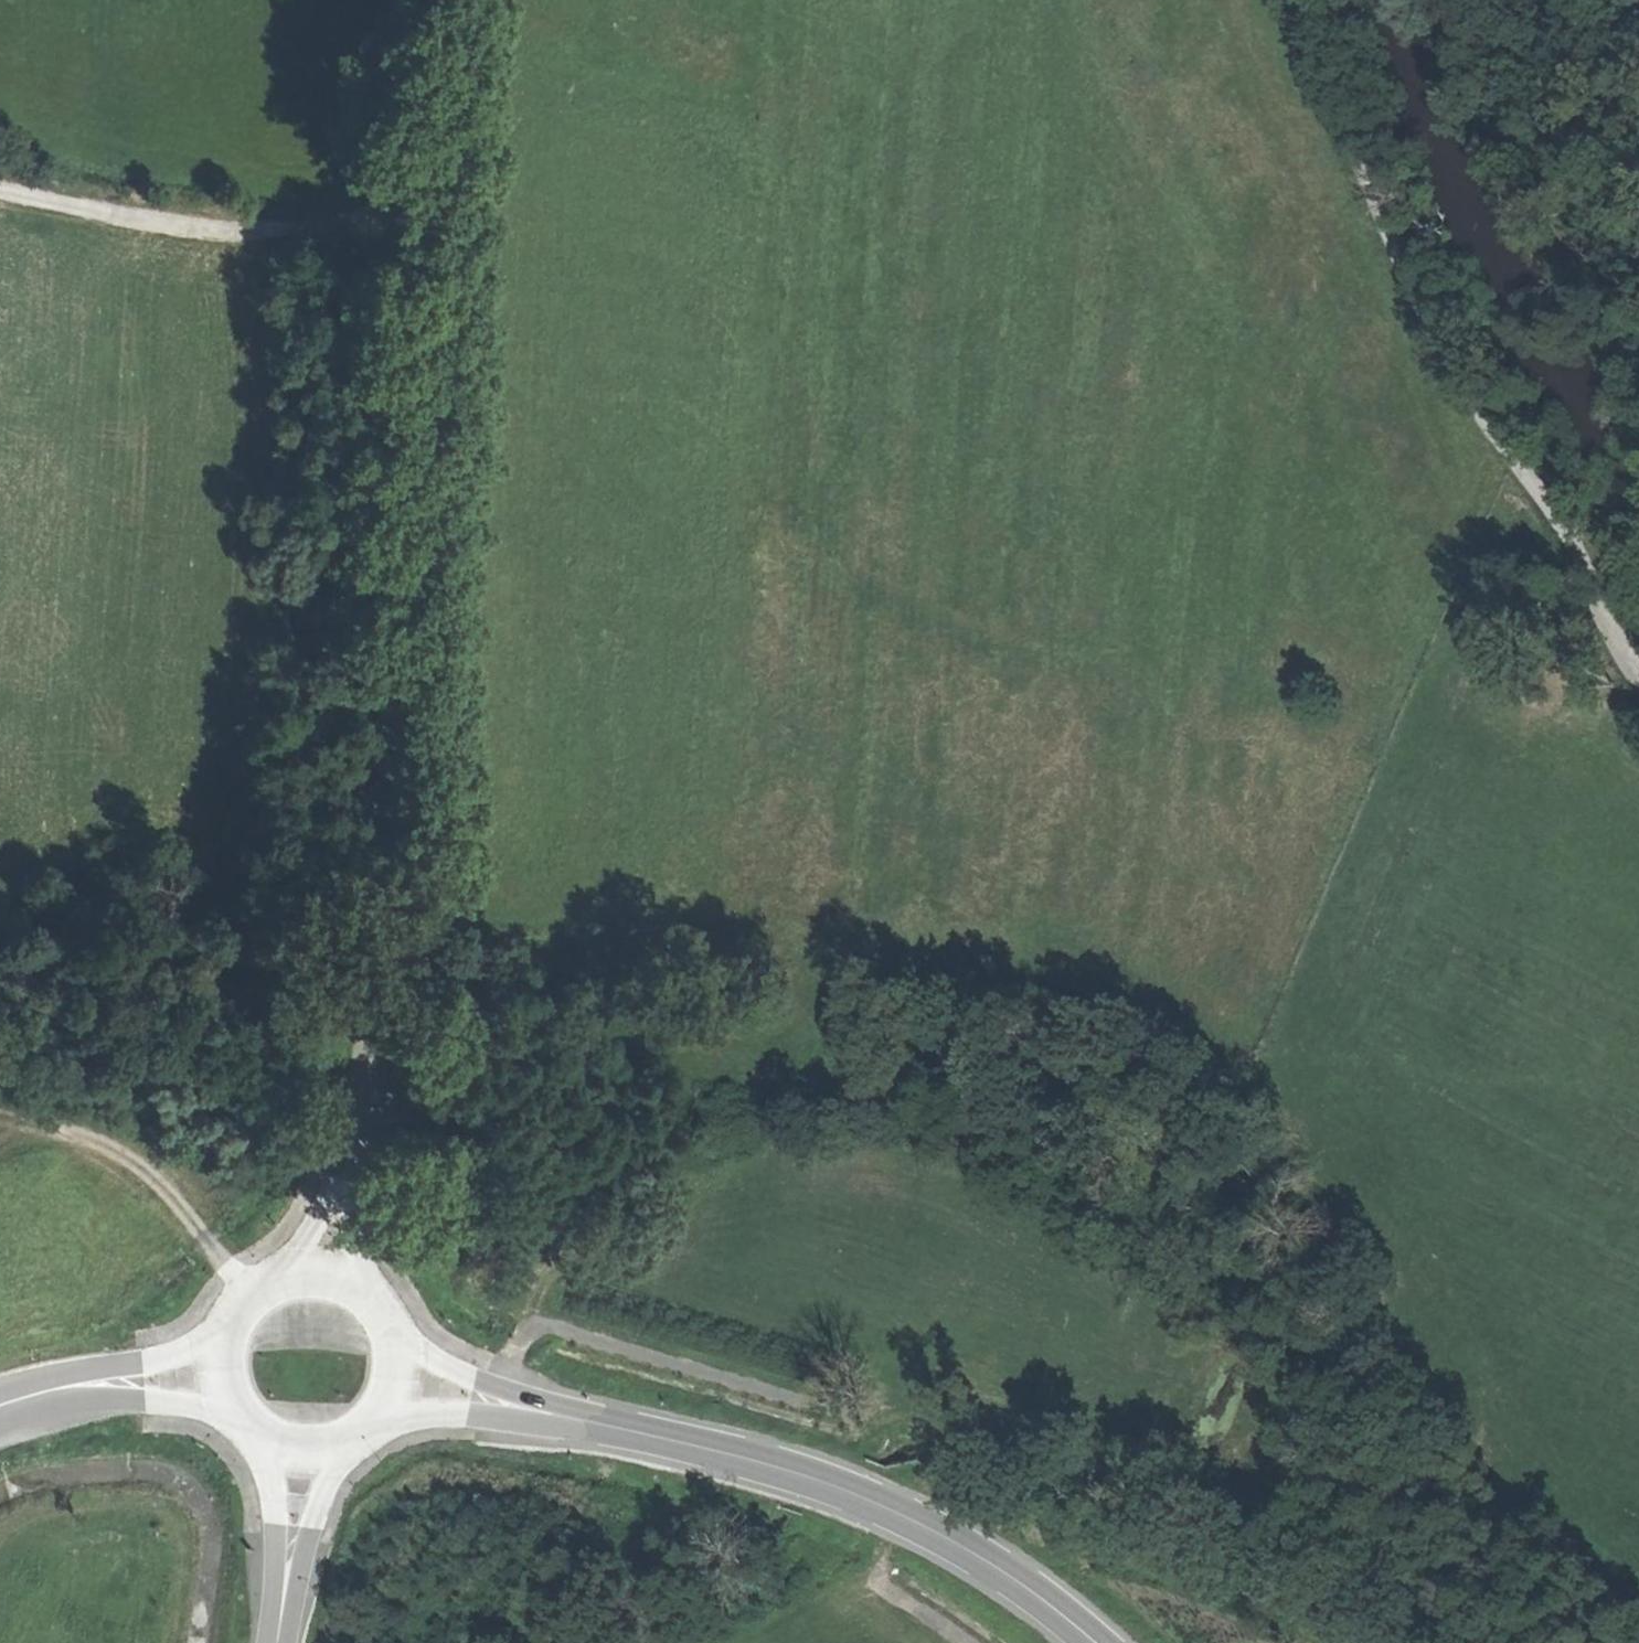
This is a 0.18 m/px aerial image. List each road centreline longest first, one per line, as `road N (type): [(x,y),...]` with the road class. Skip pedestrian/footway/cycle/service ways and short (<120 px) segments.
road 1 (tertiary): [(351,1150),(379,914),(414,0)]
road 2 (track): [(1275,0),(1344,156),(1497,451),(1638,672)]
road 3 (tertiary): [(522,1410),(693,1443),(782,1471),(965,1548),(1094,1642)]
road 4 (track): [(406,203),(301,237),(265,240),(0,197)]
road 5 (unclassified): [(238,1308),(185,1355),(61,1396)]
road 6 (unclassified): [(61,1396),(238,1414)]
road 7 (tertiary): [(351,1150),(312,1226),(258,1289)]
road 8 (tertiary): [(366,1428),(522,1410)]
road 9 (tertiary): [(367,1294),(349,1234),(351,1150)]
road 10 (tertiary): [(238,1414),(259,1433),(312,1449),(366,1428)]
road 11 (tertiary): [(522,1410),(396,1346)]

